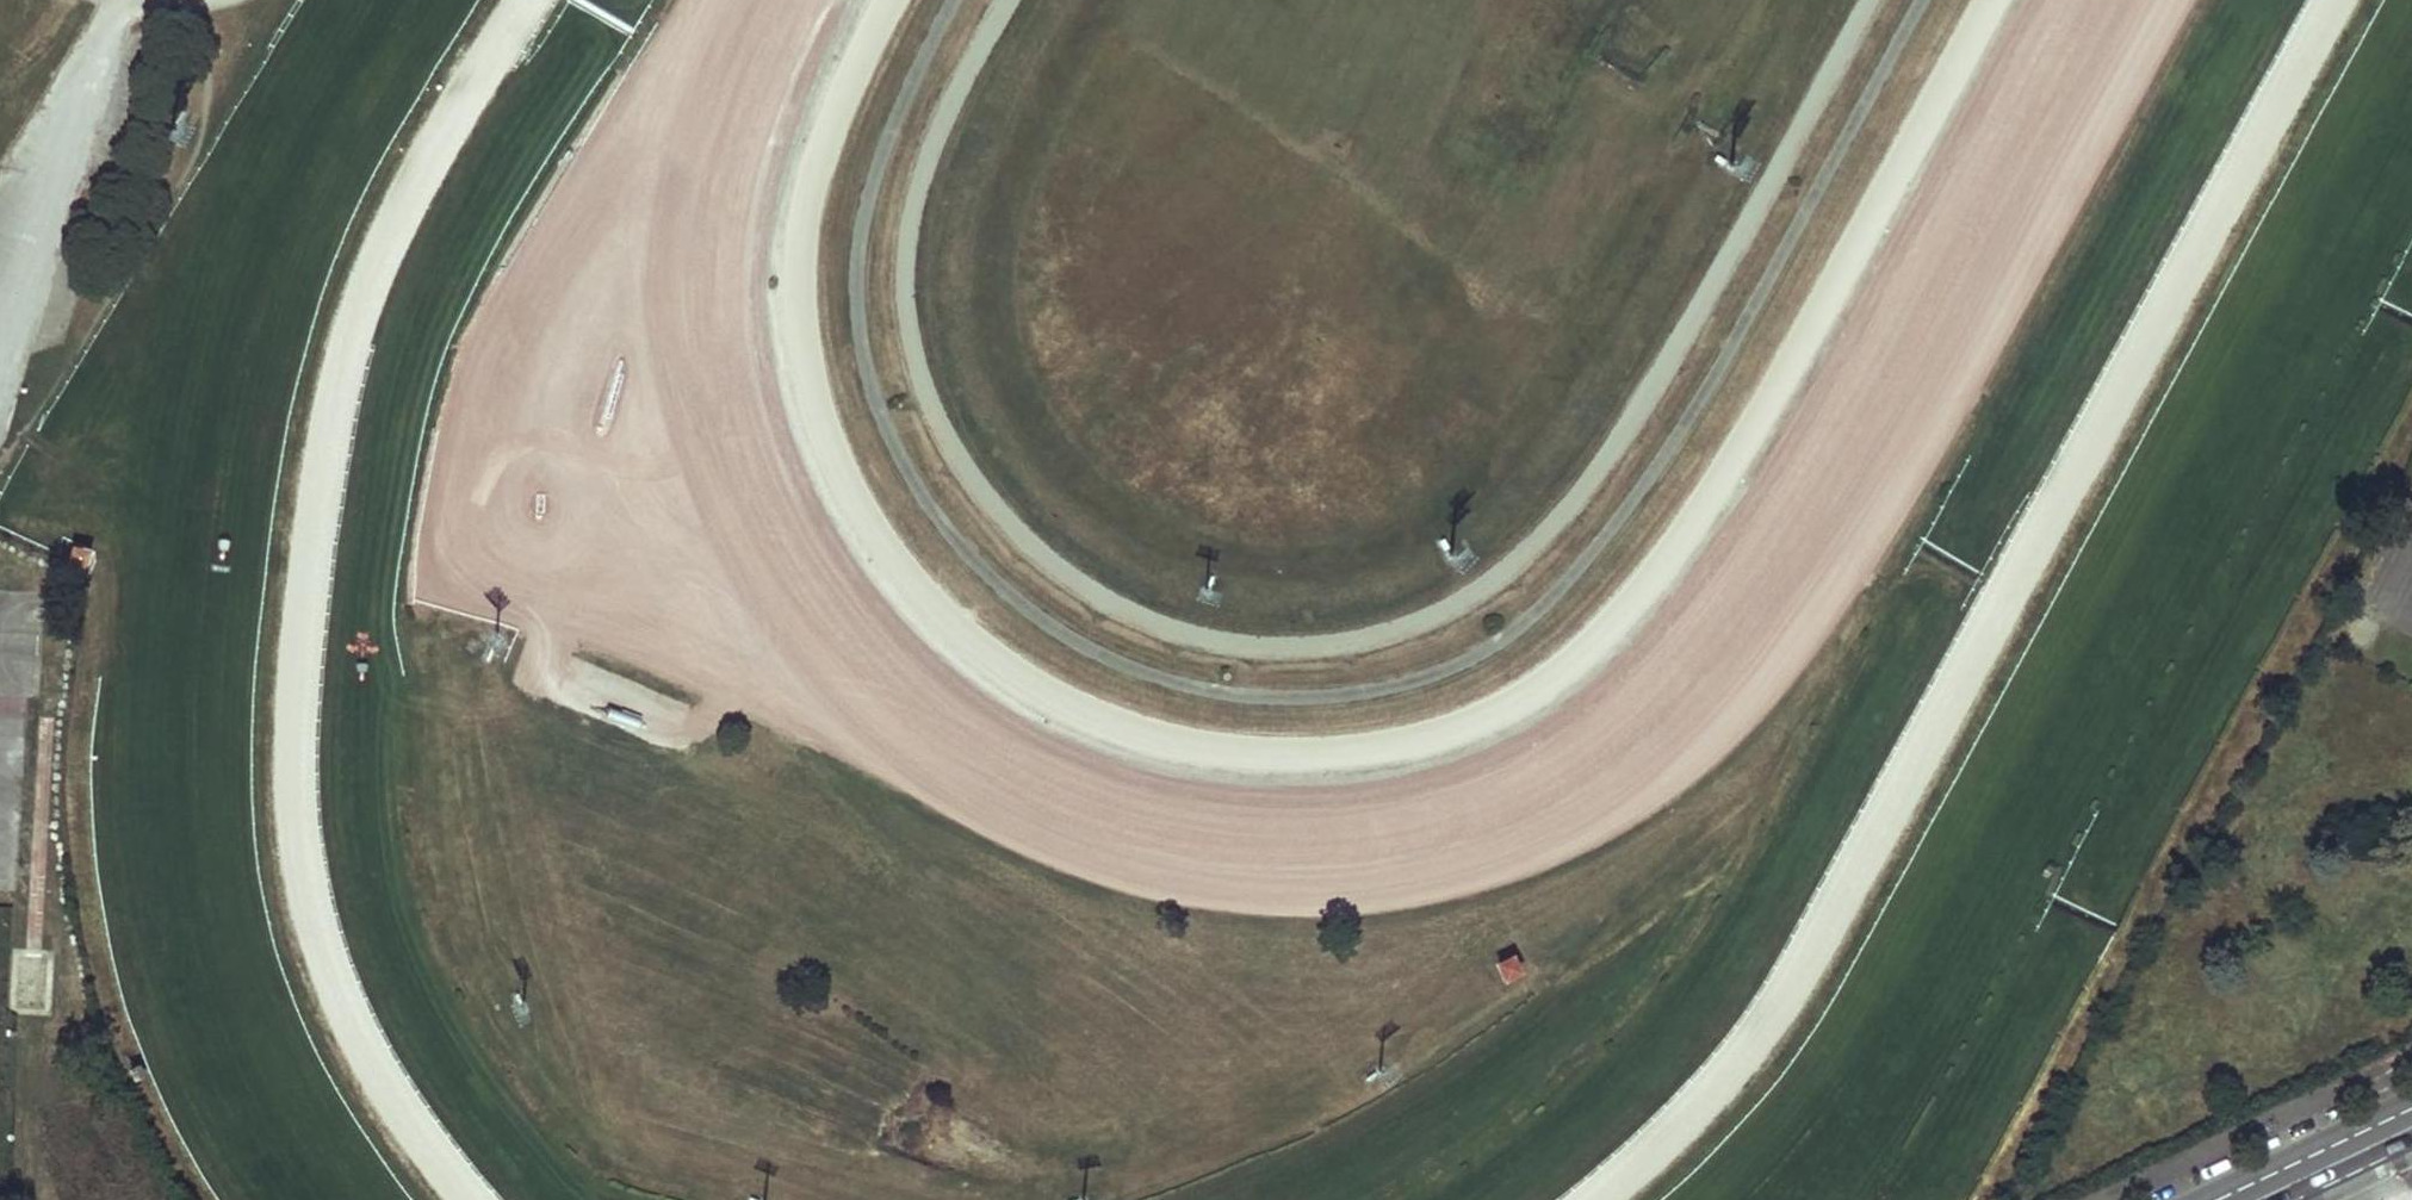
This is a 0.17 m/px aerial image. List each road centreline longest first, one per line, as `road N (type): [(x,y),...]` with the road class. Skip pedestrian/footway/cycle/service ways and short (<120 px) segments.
road 1 (secondary): [(2257,1199),(2411,1127)]

